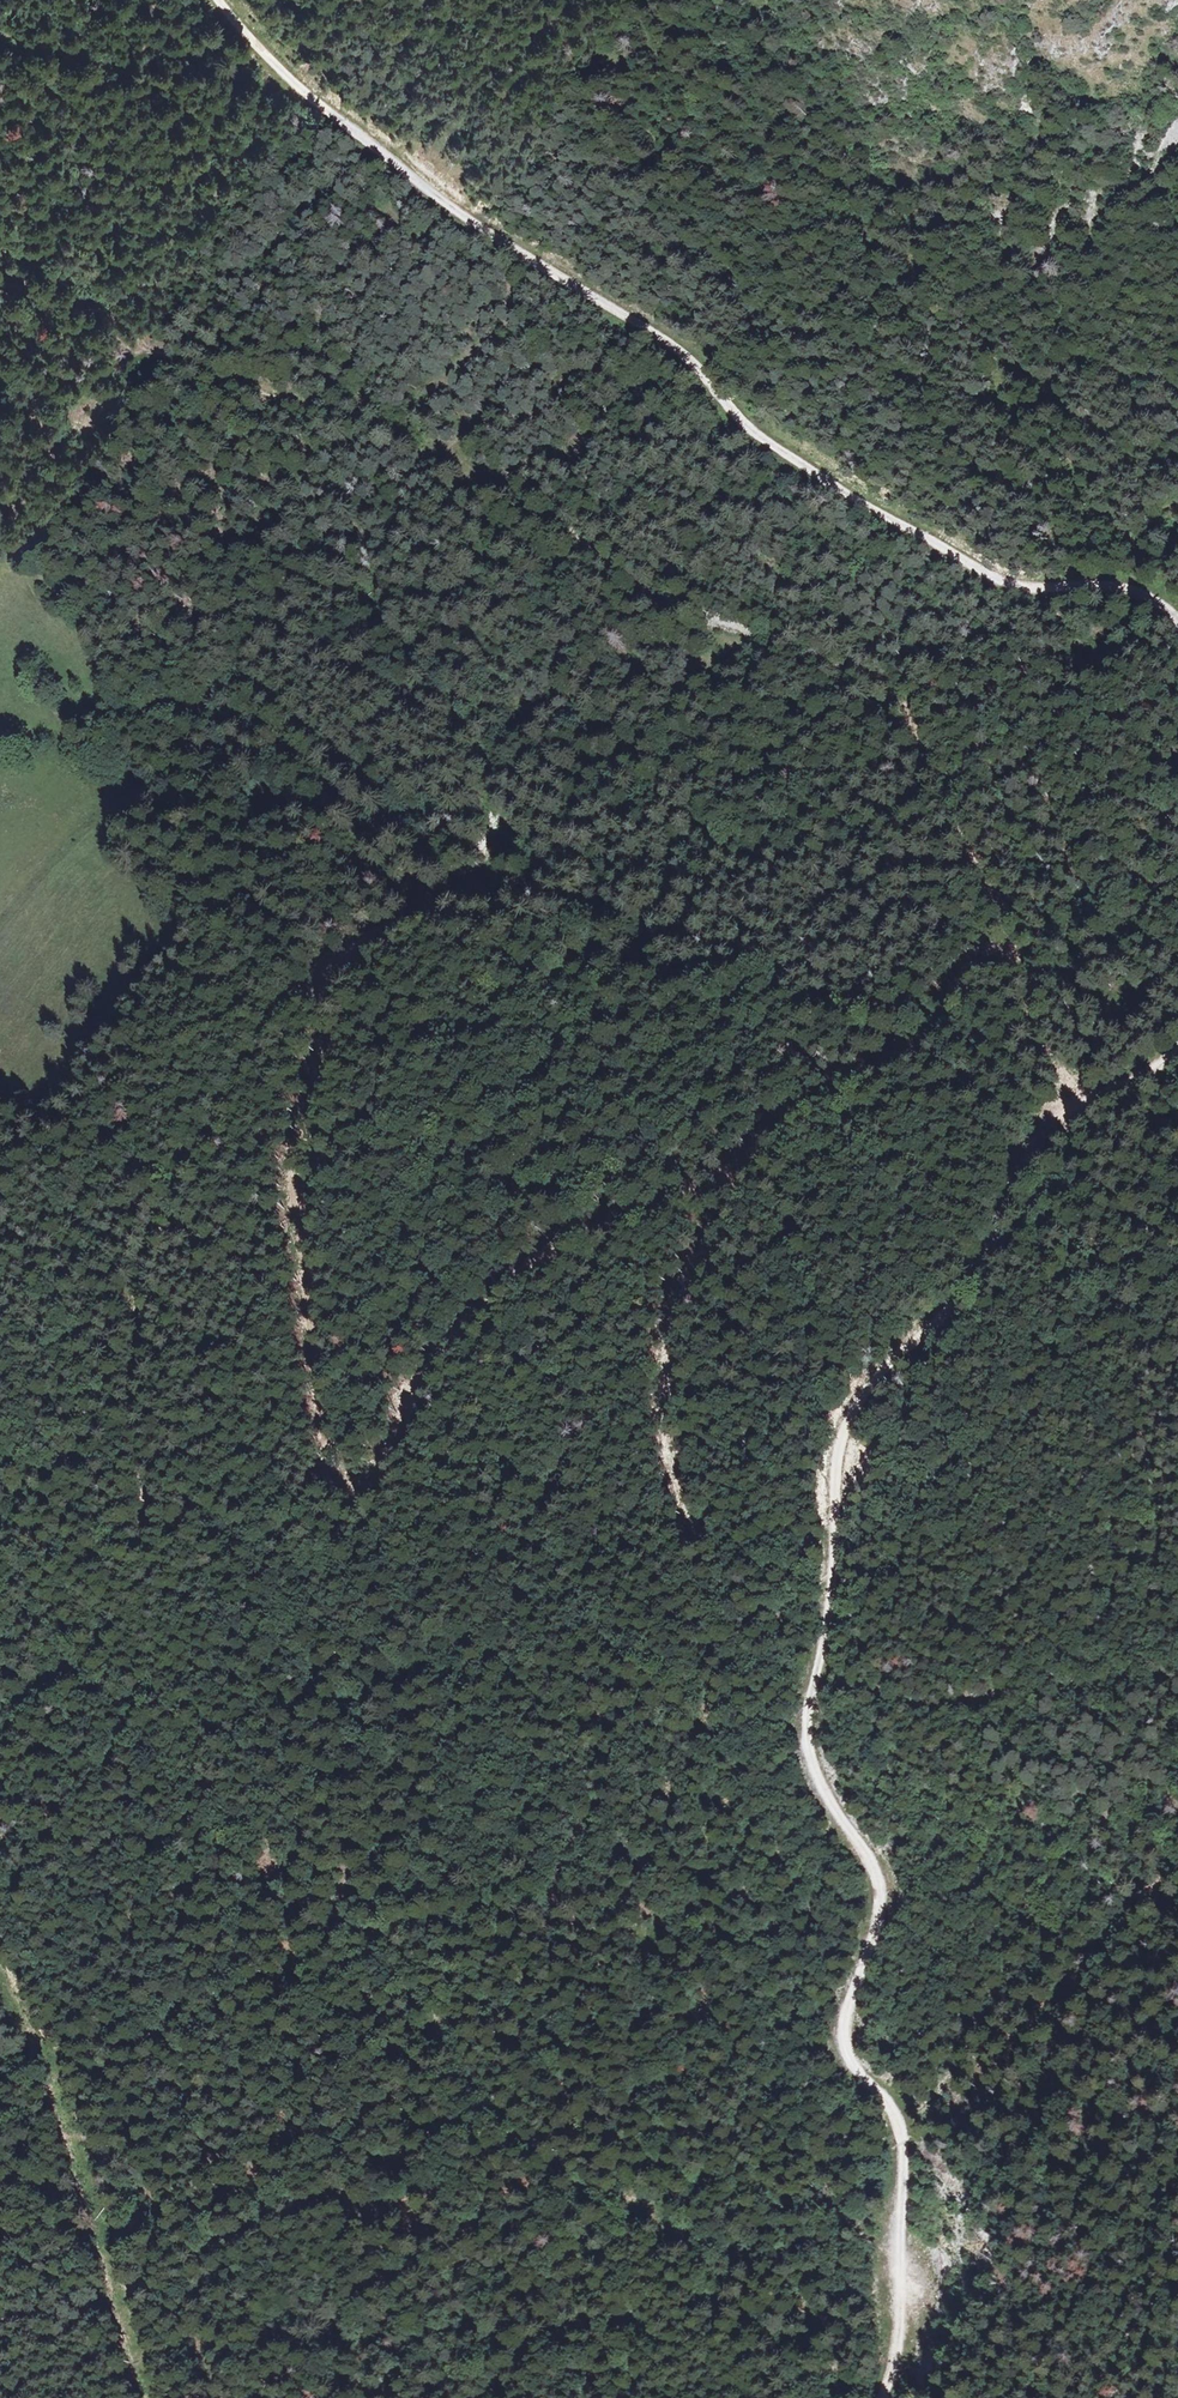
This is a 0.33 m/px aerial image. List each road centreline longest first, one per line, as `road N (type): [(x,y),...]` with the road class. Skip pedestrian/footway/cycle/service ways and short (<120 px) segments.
road 1 (track): [(877,2397),(892,2352),(900,2281),(905,2143),(895,2110),(860,2071),(847,2036),(882,1909),(880,1886),(824,1791),(809,1733),(834,1571),(836,1473),(854,1412),(965,1301),(1018,1206),(1032,1157),(1060,1117),(1083,1104)]
road 2 (track): [(1177,621),(1120,587),(1006,583),(785,455),(740,422),(679,350),(474,223),(310,96),(218,0)]
road 3 (track): [(0,1742),(17,1709),(50,1680),(85,1691),(133,1742),(167,1760),(305,1884),(418,1972),(449,2011),(452,2049),(494,2108),(682,2229)]
road 4 (track): [(159,2397),(48,2067),(0,1968)]

